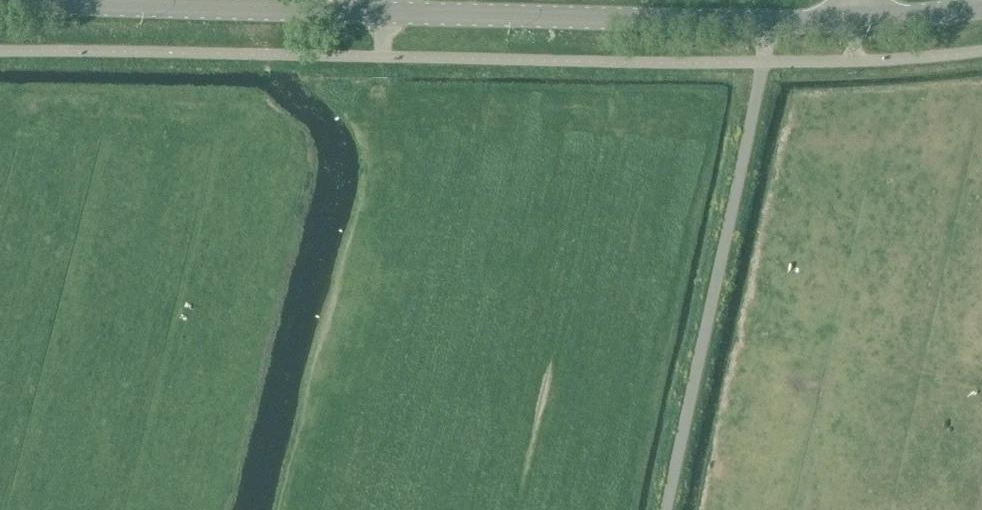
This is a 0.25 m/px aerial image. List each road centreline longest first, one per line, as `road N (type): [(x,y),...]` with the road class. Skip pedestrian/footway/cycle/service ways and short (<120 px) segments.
road 1 (tertiary): [(145,6),(772,25)]
road 2 (unclassified): [(665,509),(772,25)]
road 3 (tertiary): [(0,3),(145,6)]
road 4 (tertiary): [(857,24),(981,10)]

